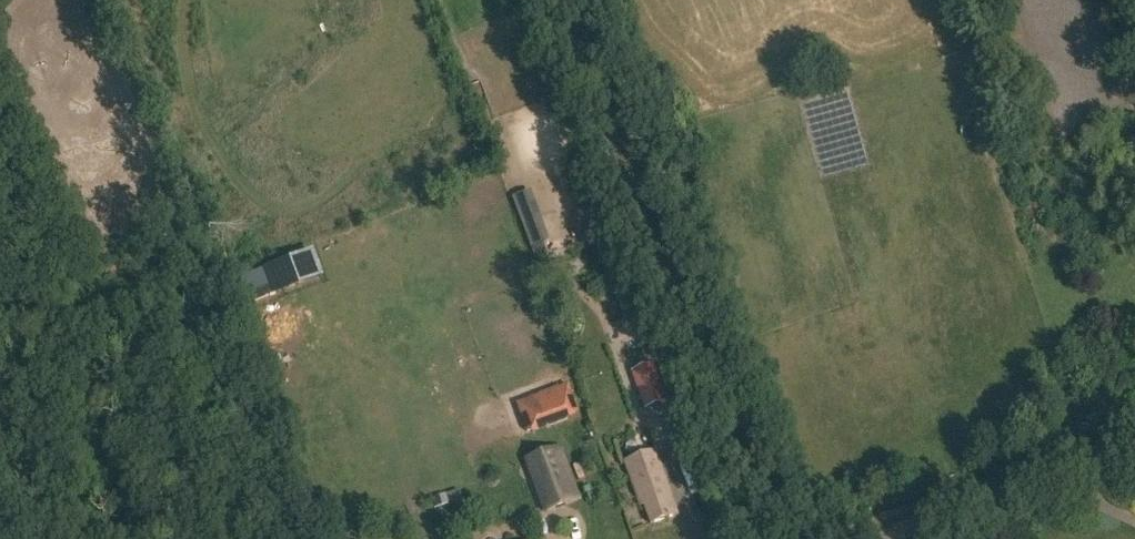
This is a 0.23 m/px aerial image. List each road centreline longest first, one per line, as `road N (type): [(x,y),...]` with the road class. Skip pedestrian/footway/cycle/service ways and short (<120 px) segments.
road 1 (unclassified): [(872,538),(1134,448)]

